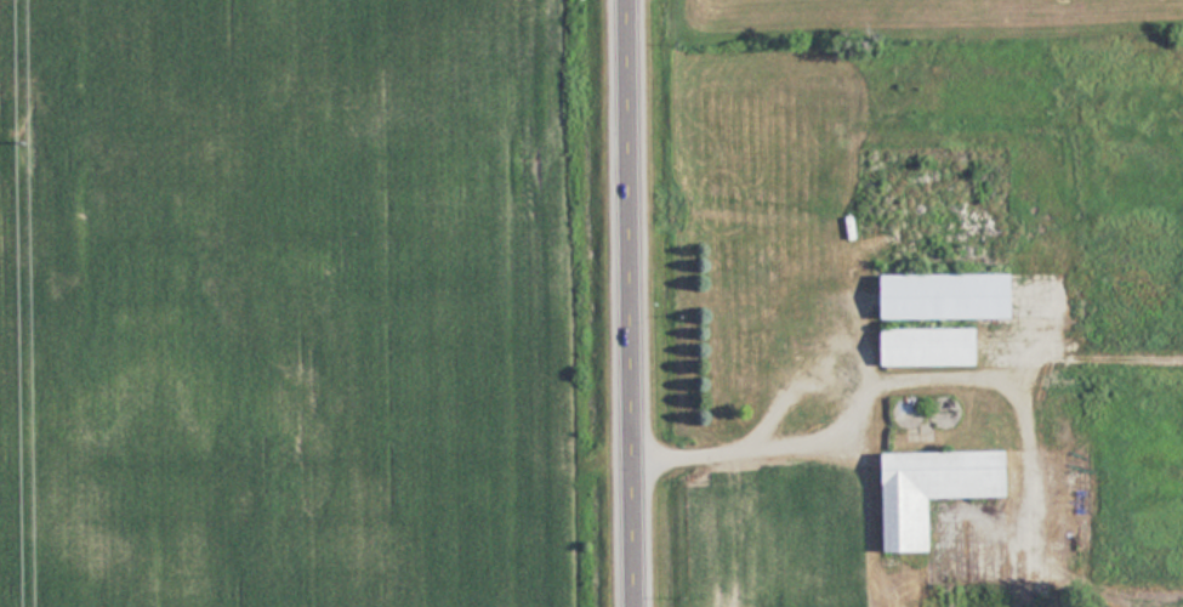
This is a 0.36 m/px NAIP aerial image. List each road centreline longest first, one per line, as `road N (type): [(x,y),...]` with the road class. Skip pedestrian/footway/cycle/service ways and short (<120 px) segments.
road 1 (primary): [(638,606),(630,0)]

